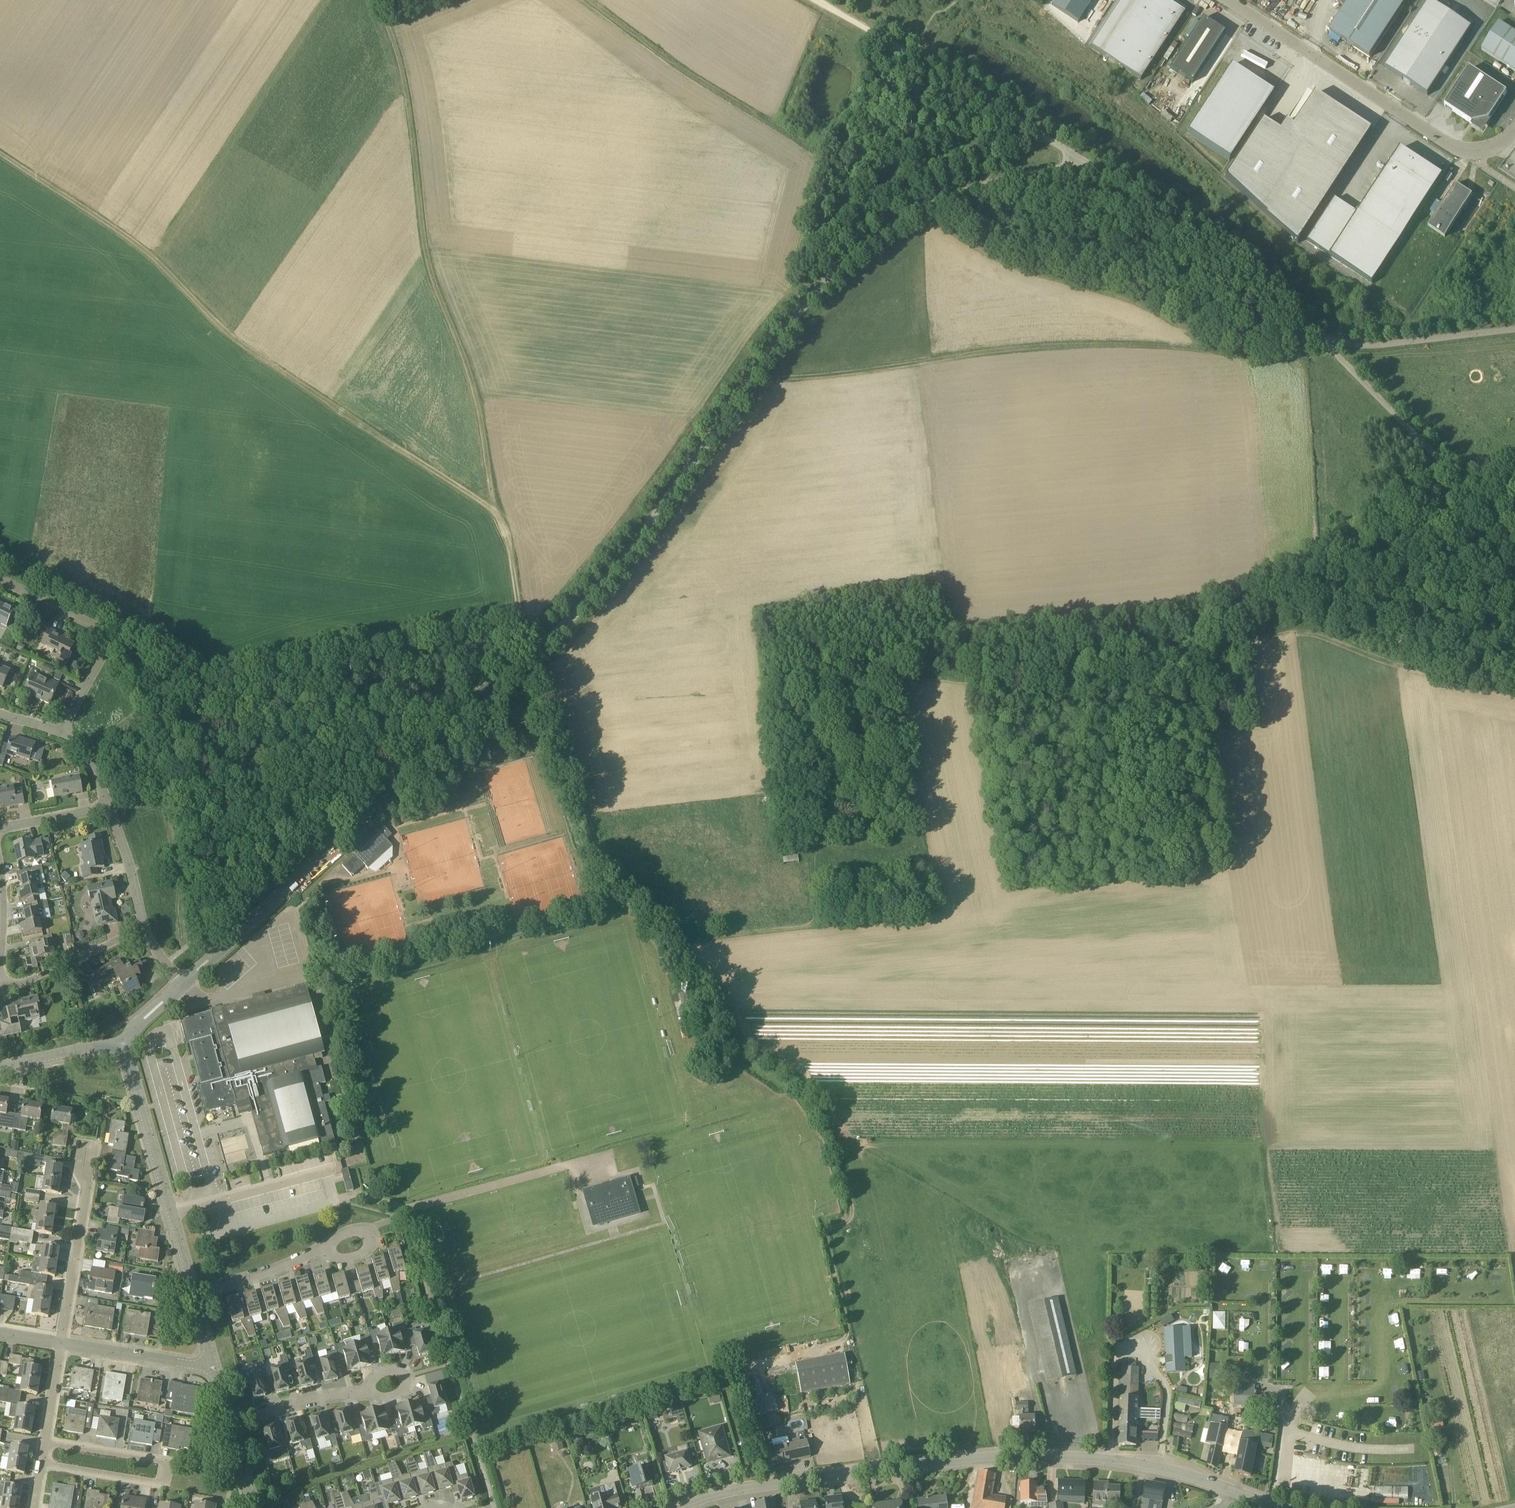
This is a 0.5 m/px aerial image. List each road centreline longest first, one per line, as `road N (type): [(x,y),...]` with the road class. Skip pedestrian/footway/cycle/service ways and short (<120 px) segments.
road 1 (unclassified): [(184,984),(557,632),(663,506),(802,307),(865,242),(1000,179),(1086,161)]
road 2 (track): [(379,0),(405,86),(430,271),(468,372),(525,628)]
road 3 (track): [(0,150),(171,267),(233,339),(499,517)]
road 4 (tertiary): [(678,1507),(877,1474),(1038,1461),(1111,1463),(1276,1507)]
road 5 (unclassified): [(1514,551),(1471,490),(1229,246),(1086,161)]
road 6 (track): [(756,373),(772,379),(865,371),(1081,345),(1299,359),(1324,351),(1324,340)]
road 7 (track): [(818,847),(815,921),(696,940),(673,932),(601,849),(531,658)]
road 8 (track): [(1086,161),(816,0)]
road 9 (track): [(1514,694),(1430,676),(1327,625),(1290,623),(1218,642)]
road 10 (unclassified): [(1478,152),(1456,149),(1229,0)]
road 11 (residential): [(47,1441),(162,1459),(170,1473),(159,1484),(43,1465)]
road 12 (unclassified): [(124,1042),(195,1292)]
road 13 (residential): [(64,732),(111,635),(0,583)]
road 14 (track): [(1324,340),(1370,358),(1514,342)]
road 15 (residential): [(62,1344),(94,1154)]
road 16 (residential): [(0,987),(143,928)]
road 17 (residential): [(215,1364),(62,1344)]
road 18 (residential): [(231,1419),(370,1391)]
road 19 (residential): [(195,1292),(325,1251)]
road 20 (unclassified): [(124,1042),(0,1068)]
road 21 (residential): [(110,807),(143,928)]

